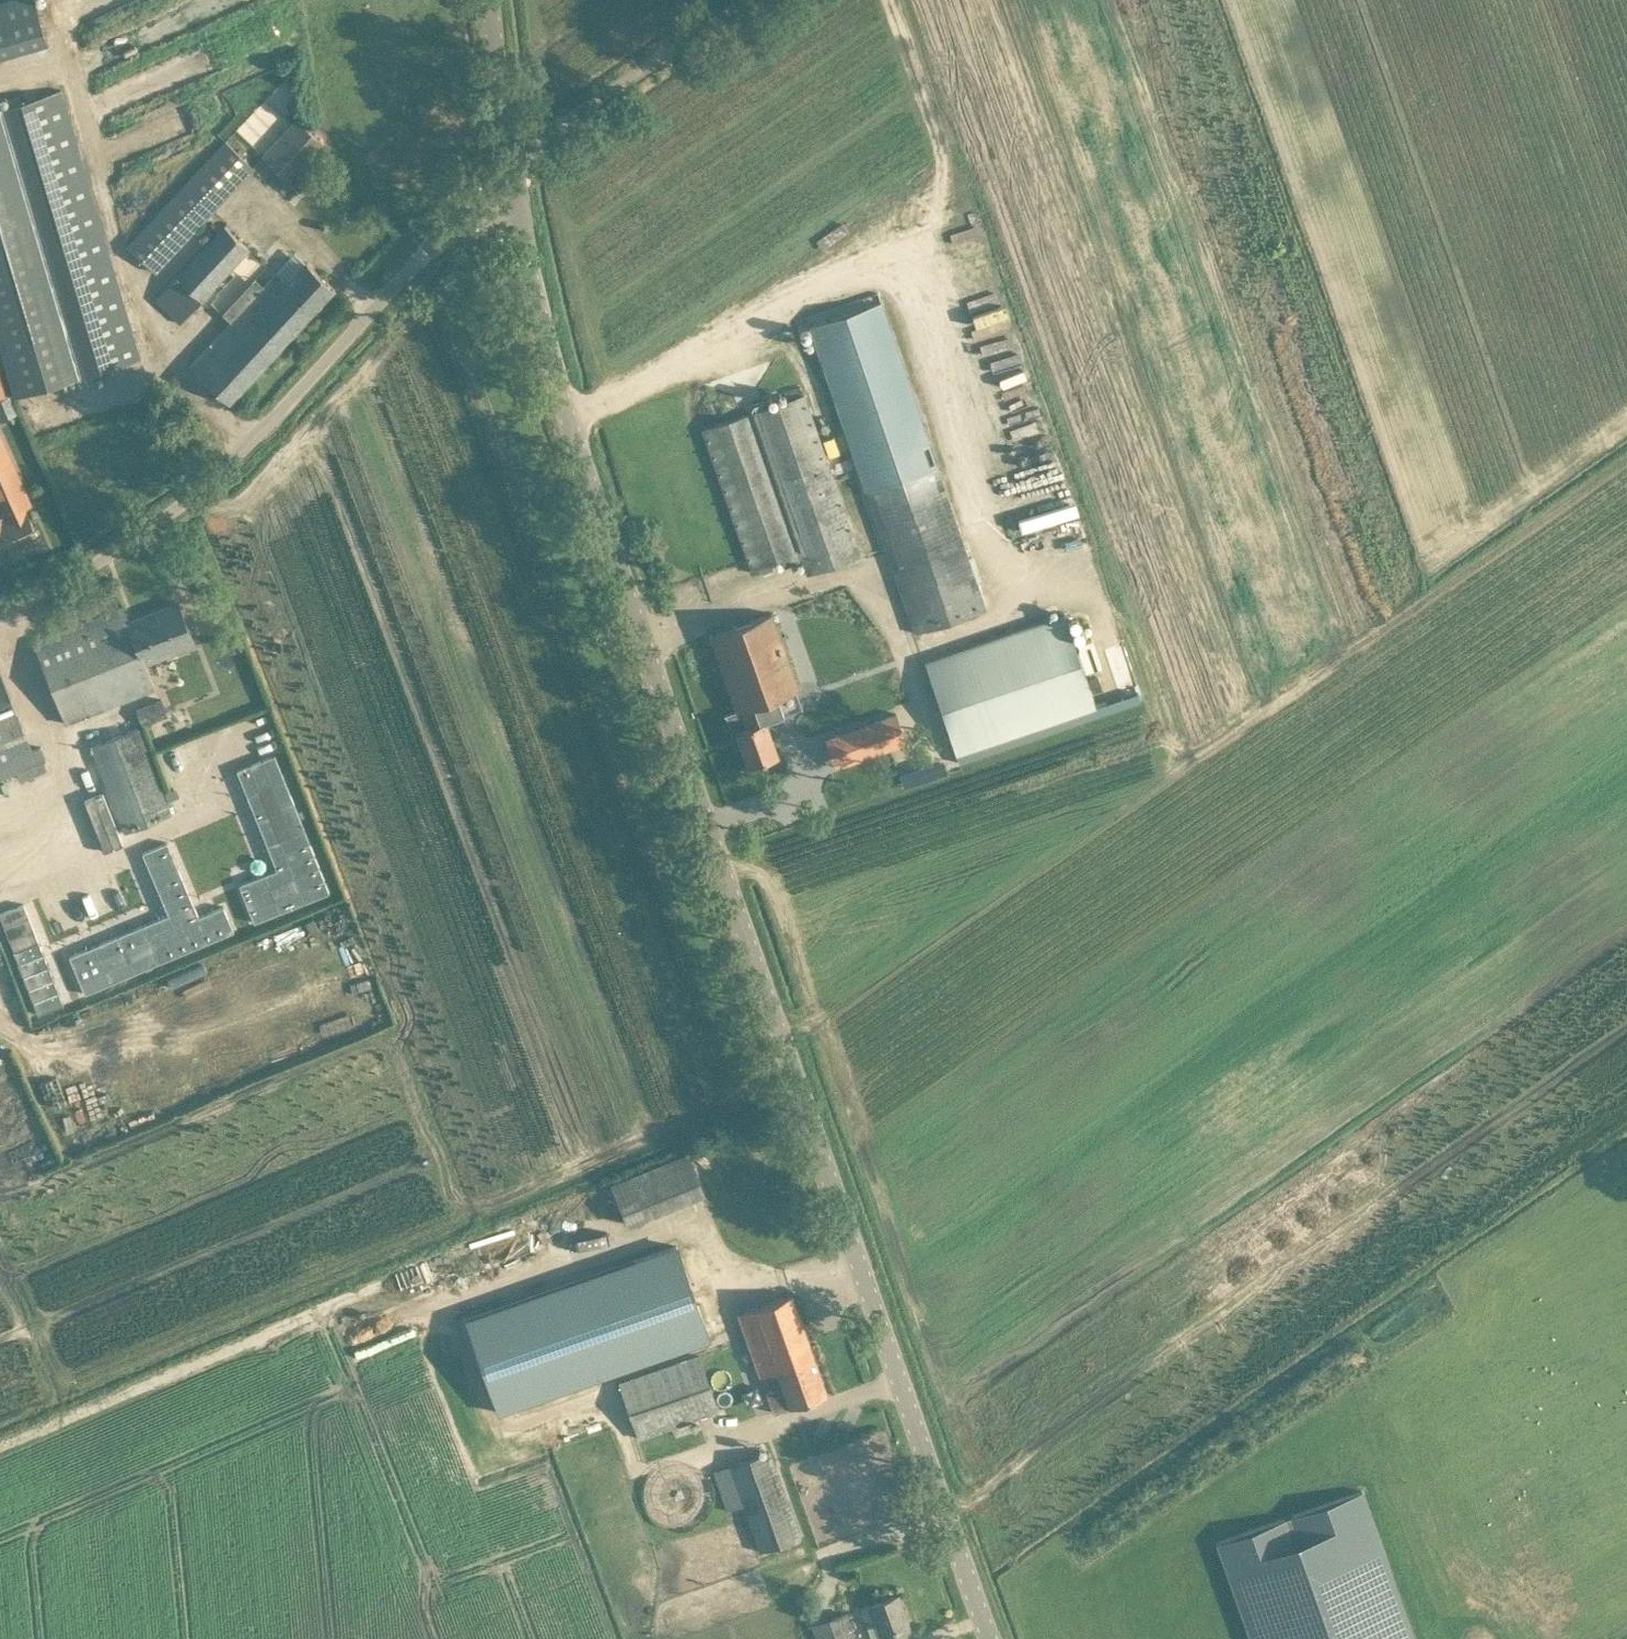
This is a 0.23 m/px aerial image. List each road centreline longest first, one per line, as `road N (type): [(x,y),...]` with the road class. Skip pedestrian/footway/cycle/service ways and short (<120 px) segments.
road 1 (unclassified): [(990,1638),(754,999),(533,327),(494,161)]
road 2 (unclassified): [(0,593),(156,502),(494,161)]
road 3 (unclassified): [(494,161),(564,98),(708,0)]
road 4 (unclassified): [(494,161),(469,0)]

